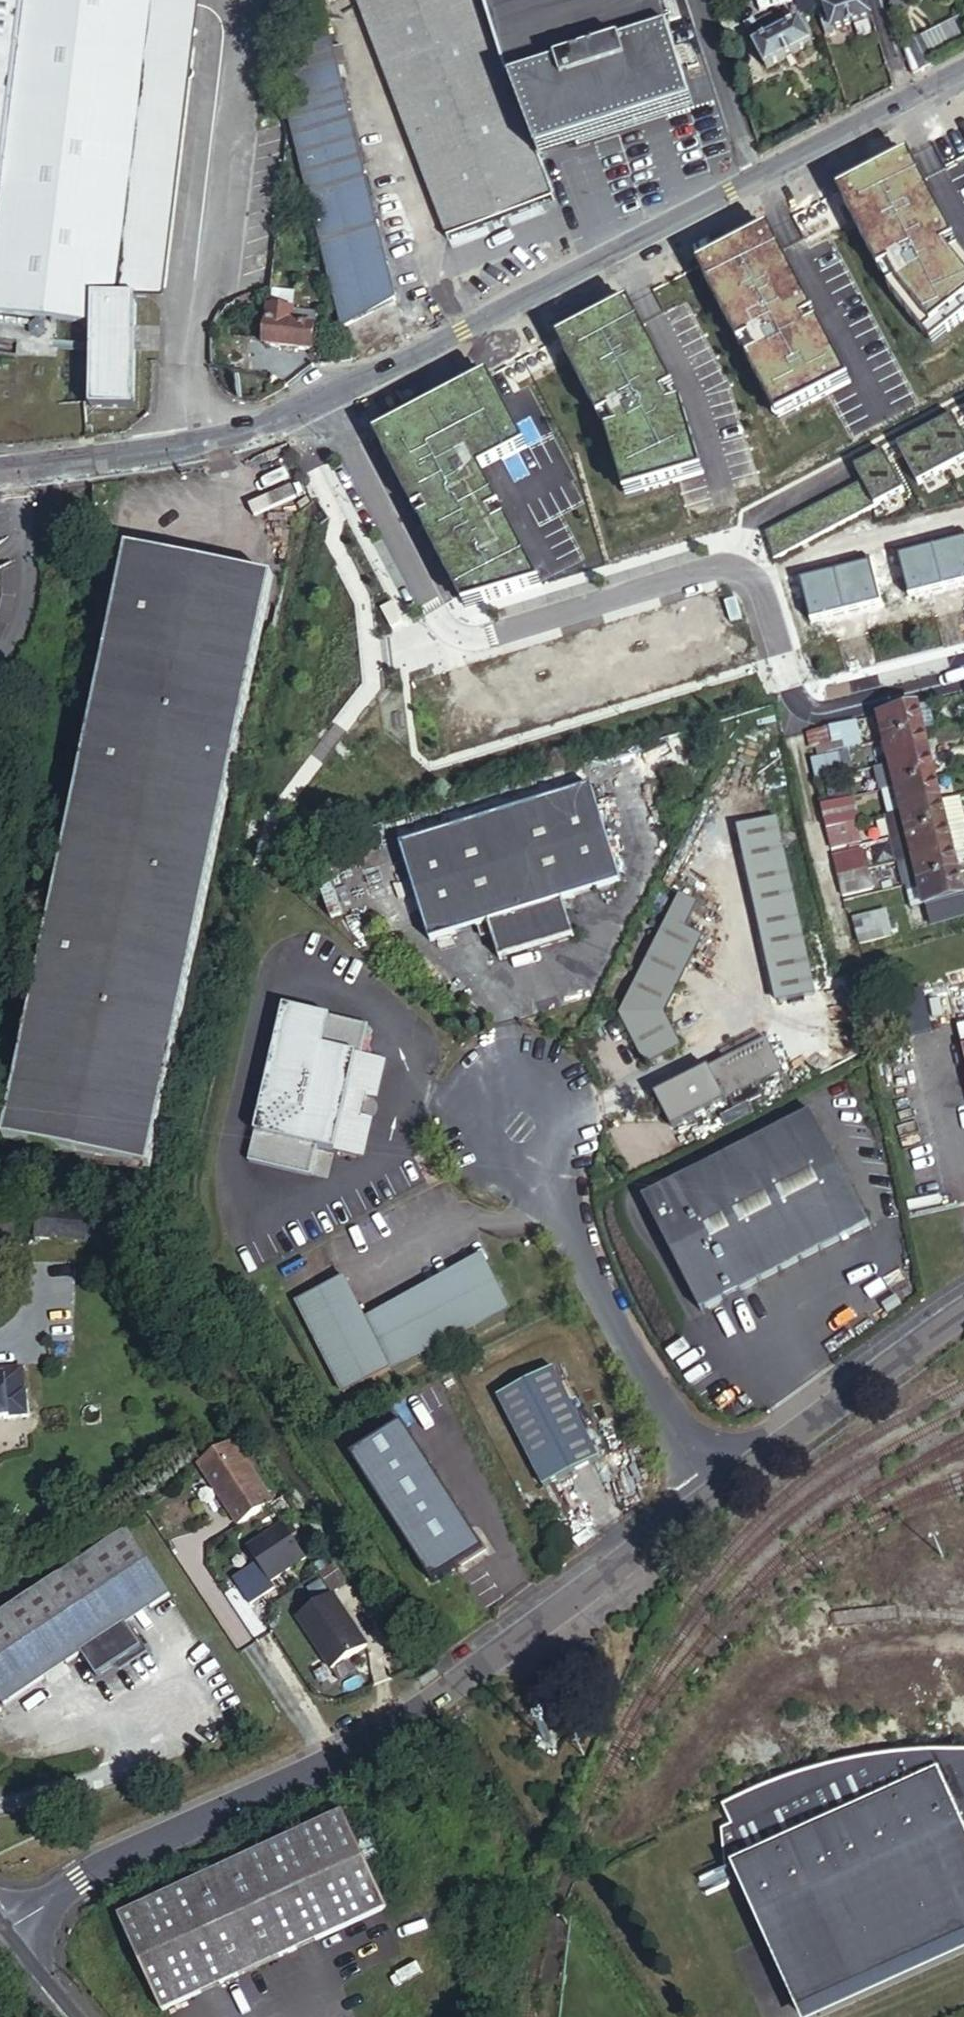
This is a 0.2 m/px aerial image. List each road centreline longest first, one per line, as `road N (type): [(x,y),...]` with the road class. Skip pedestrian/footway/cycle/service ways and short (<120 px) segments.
road 1 (unclassified): [(711,1492),(473,1677),(342,1756),(0,1911)]
road 2 (residential): [(327,399),(963,69)]
road 3 (residential): [(327,399),(439,622),(458,638),(705,568),(743,572)]
road 4 (unclassified): [(711,1492),(637,1365),(520,1125)]
road 5 (residential): [(0,473),(227,441),(327,399)]
road 6 (residential): [(743,572),(762,594),(795,717),(963,676)]
road 7 (unclassified): [(963,1307),(711,1492)]
road 8 (residential): [(743,572),(759,512),(963,402)]
road 9 (residential): [(0,473),(19,574),(0,654)]

